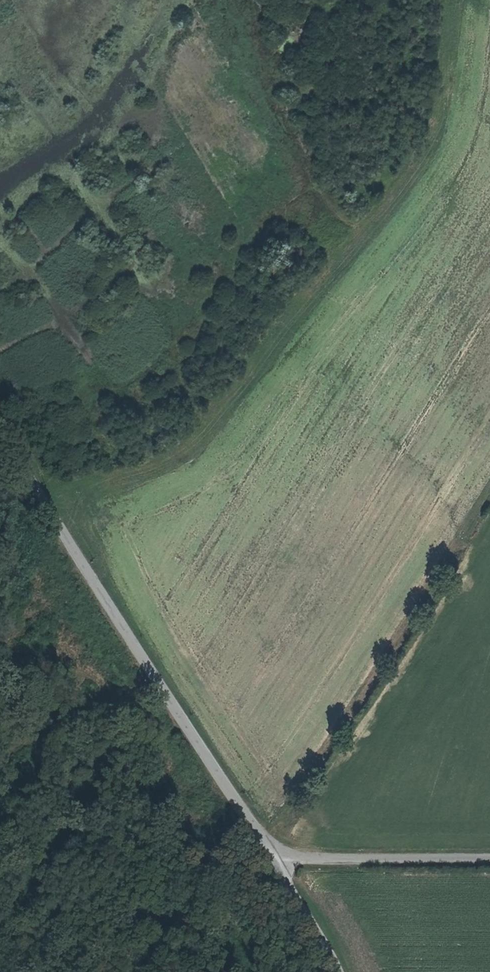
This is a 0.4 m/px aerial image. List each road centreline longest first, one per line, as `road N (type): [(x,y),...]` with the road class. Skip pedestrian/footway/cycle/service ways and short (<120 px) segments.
road 1 (unclassified): [(0,421),(74,553),(272,856)]
road 2 (unclassified): [(272,856),(489,860)]
road 3 (unclassified): [(272,856),(333,971)]

